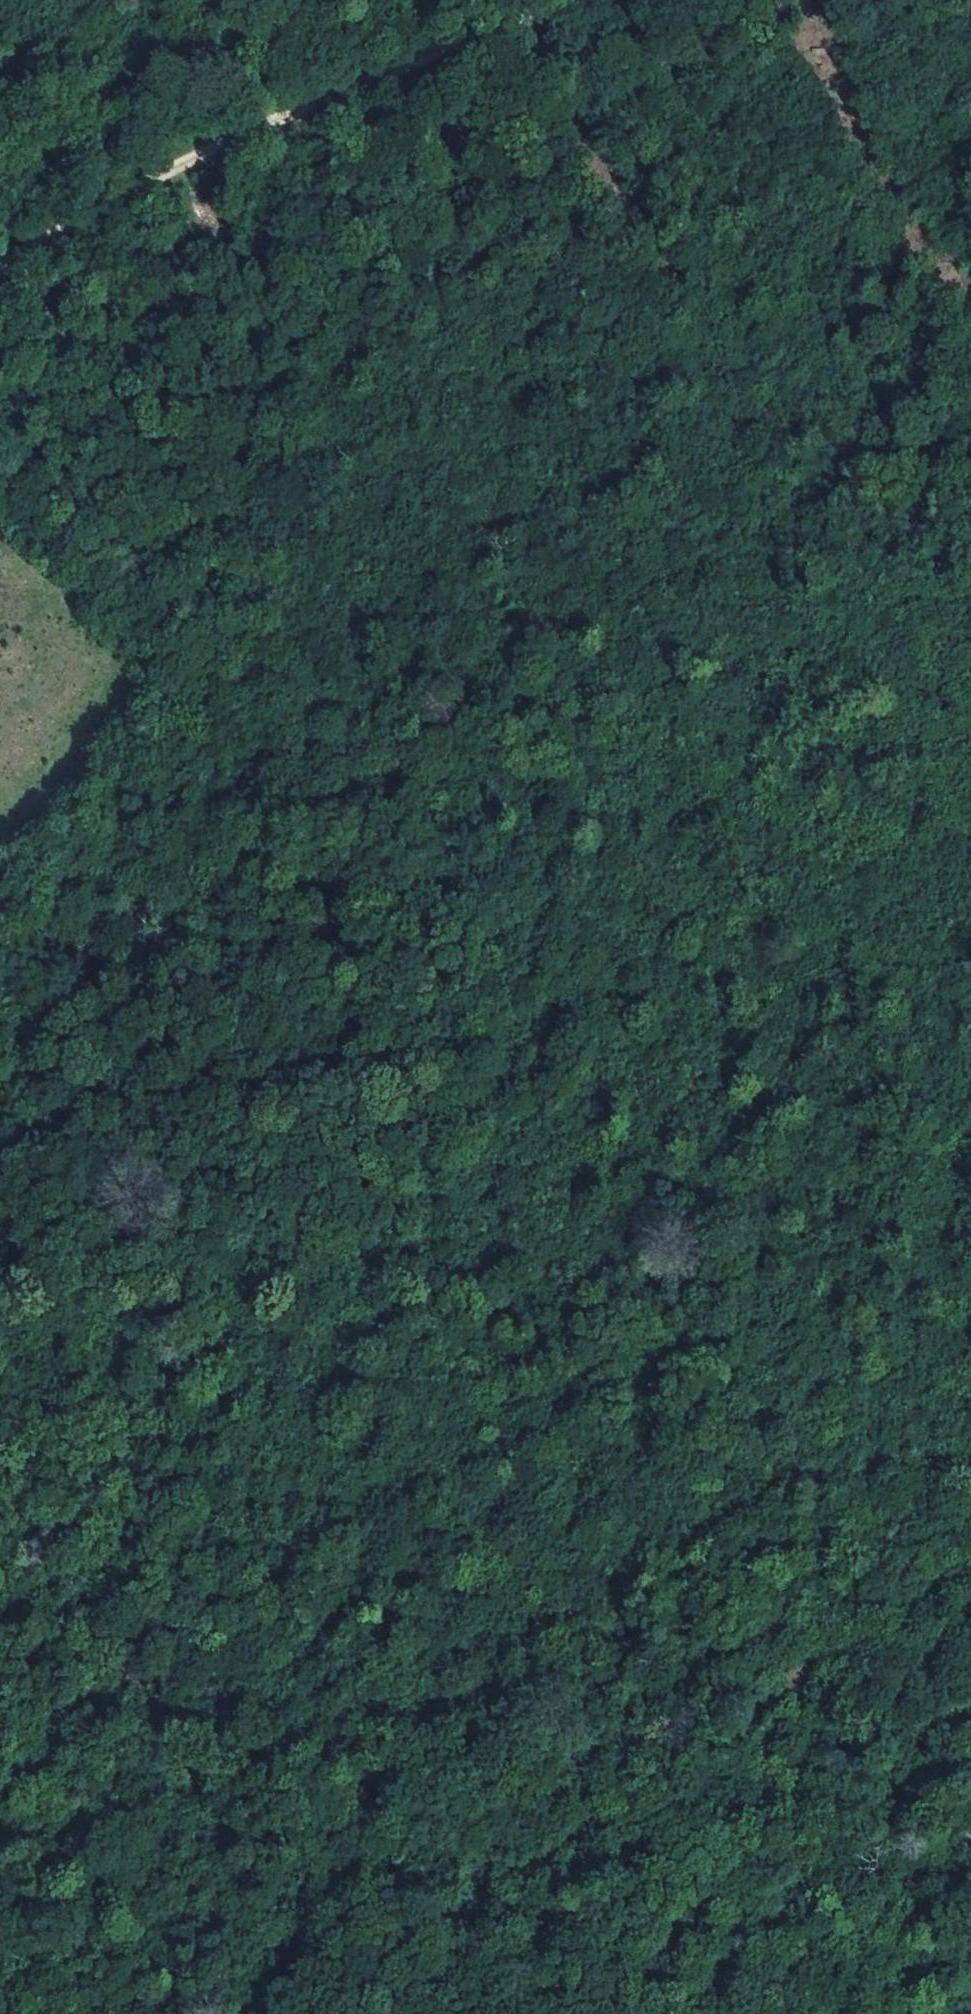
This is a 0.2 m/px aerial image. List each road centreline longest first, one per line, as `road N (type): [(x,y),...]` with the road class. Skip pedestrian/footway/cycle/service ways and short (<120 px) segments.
road 1 (track): [(607,0),(90,233),(0,286)]

